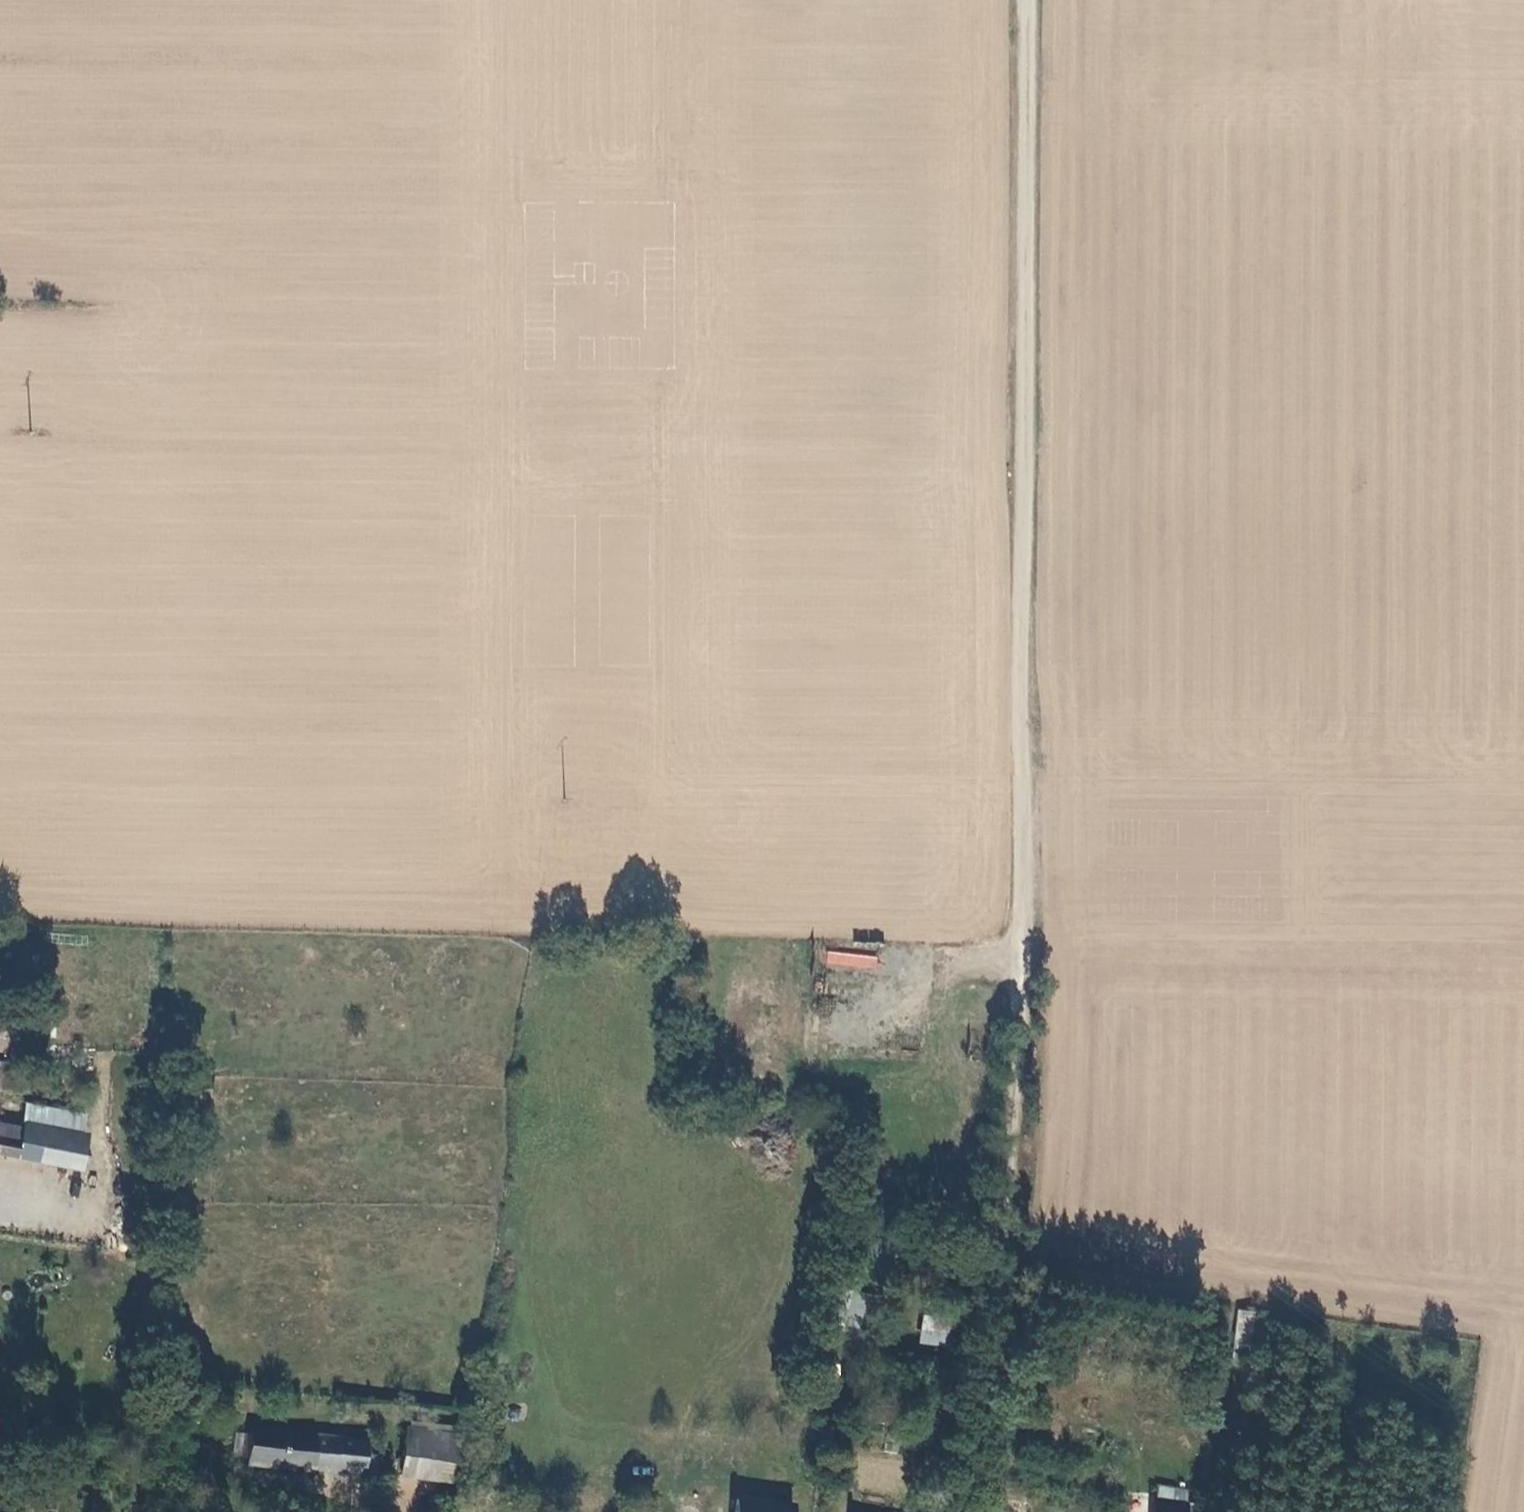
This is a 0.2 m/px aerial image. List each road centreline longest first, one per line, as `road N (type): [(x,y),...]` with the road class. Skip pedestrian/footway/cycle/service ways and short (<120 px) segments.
road 1 (track): [(1031,0),(1004,1284),(965,1511)]

